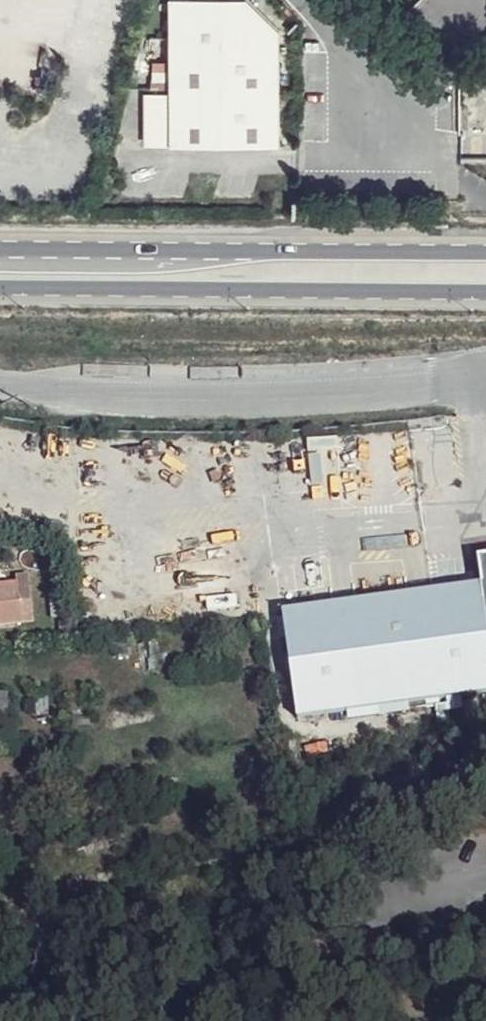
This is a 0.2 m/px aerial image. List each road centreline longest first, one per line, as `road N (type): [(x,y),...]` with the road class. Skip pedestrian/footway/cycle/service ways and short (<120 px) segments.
road 1 (primary): [(0,288),(485,294)]
road 2 (primary): [(485,253),(0,248)]

